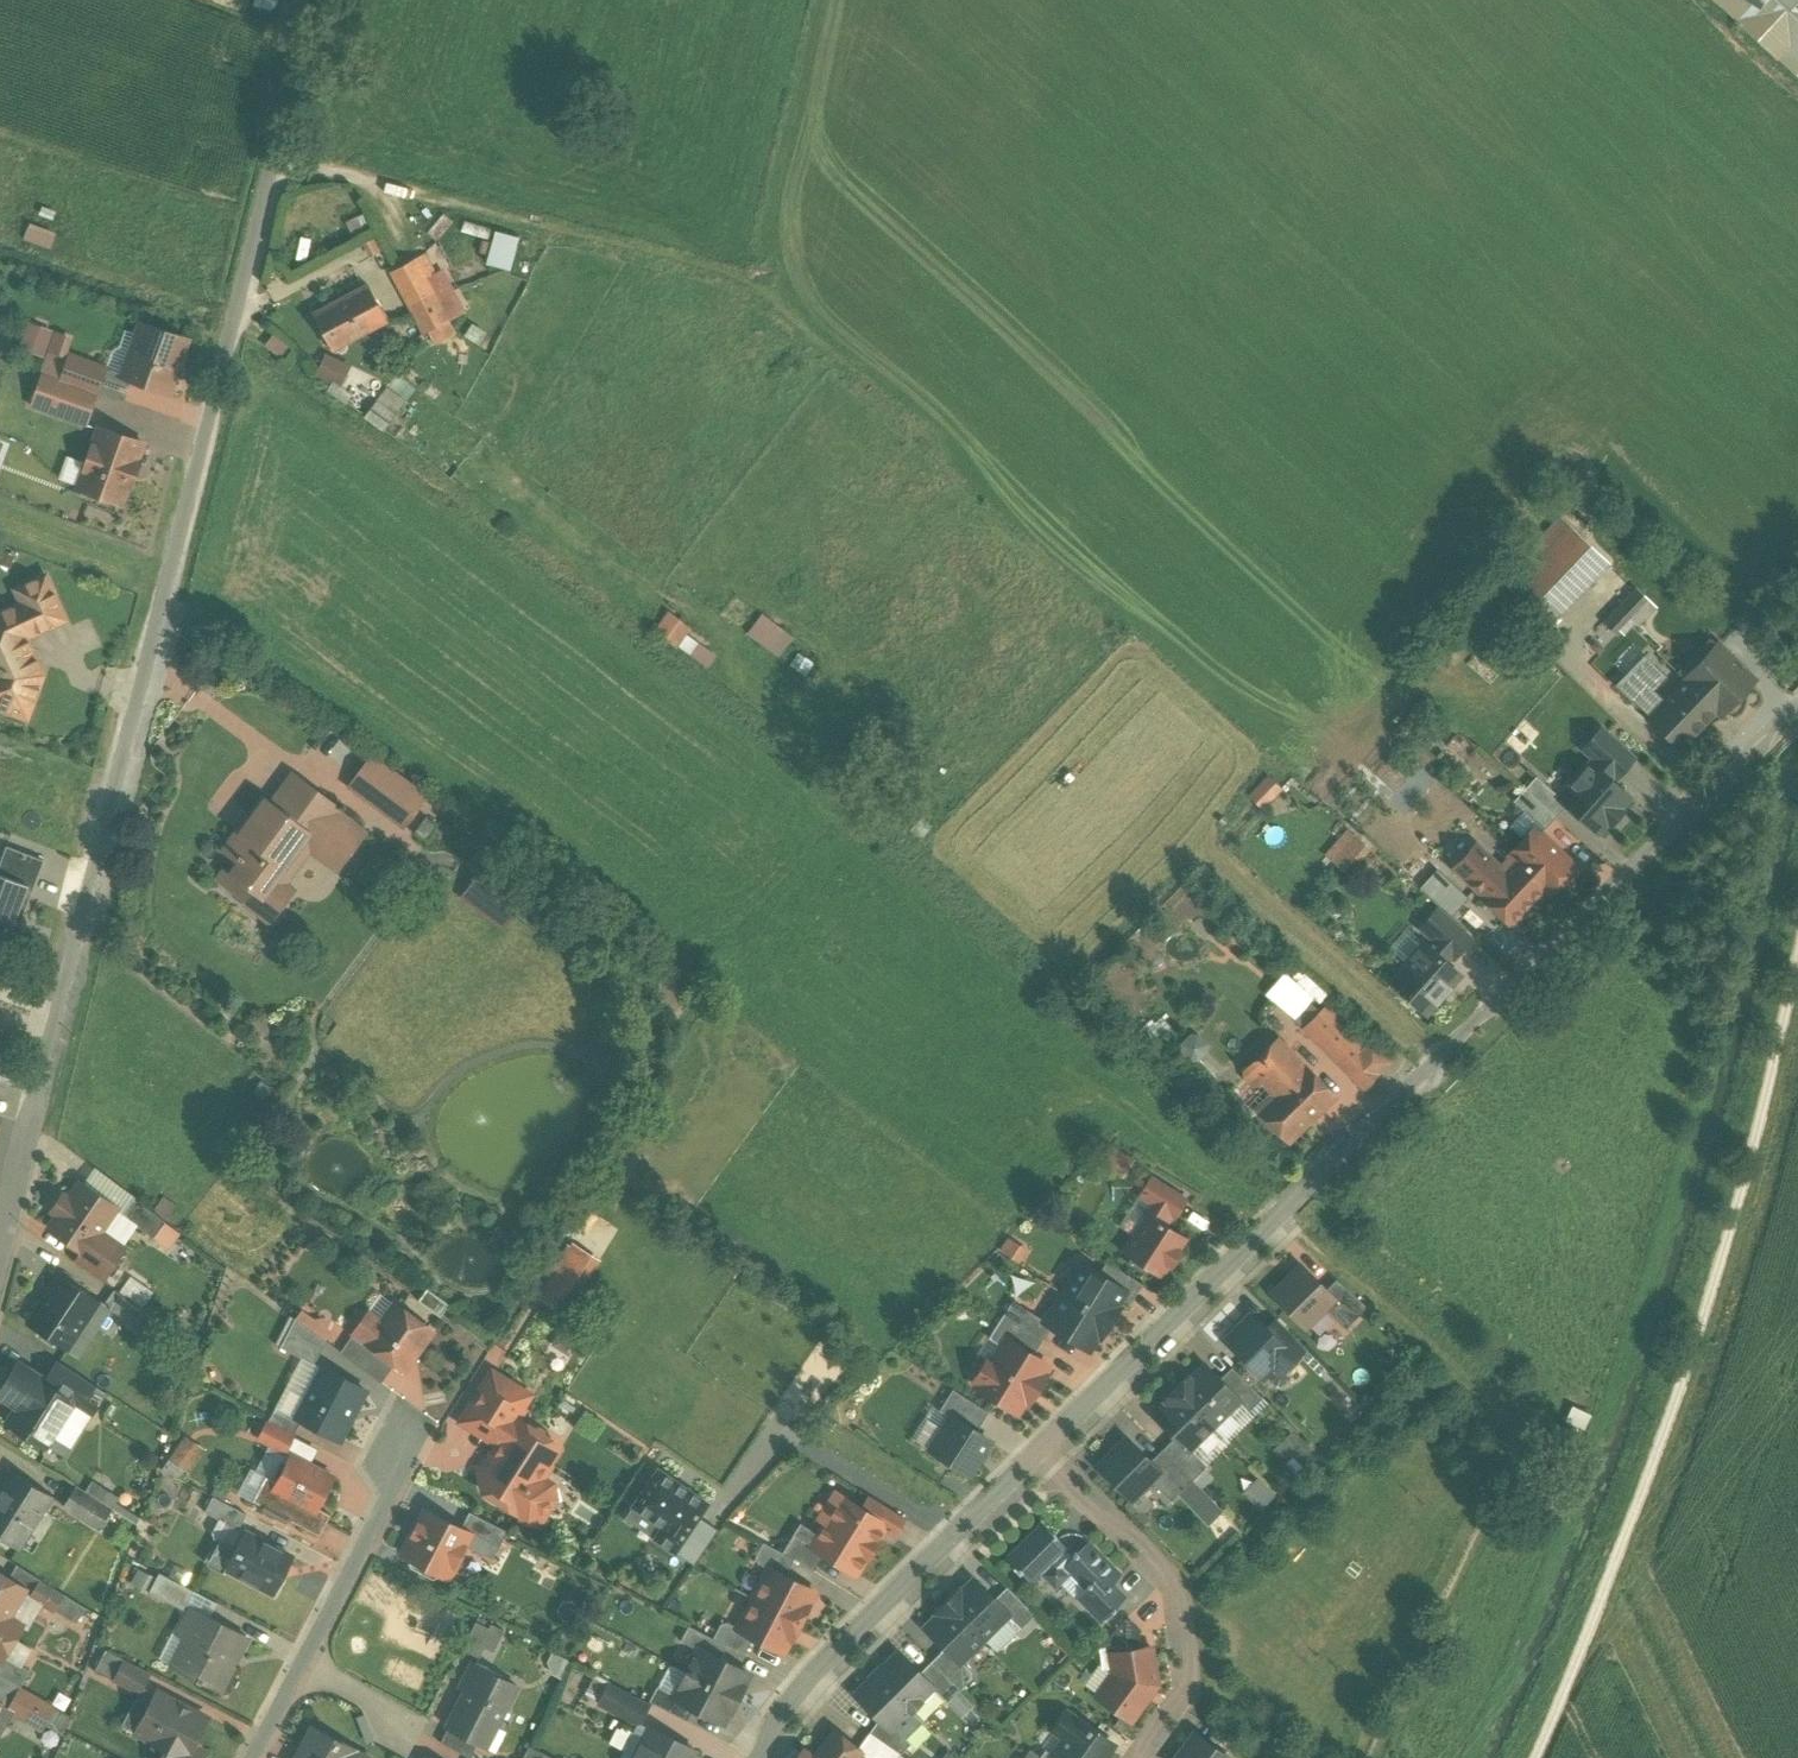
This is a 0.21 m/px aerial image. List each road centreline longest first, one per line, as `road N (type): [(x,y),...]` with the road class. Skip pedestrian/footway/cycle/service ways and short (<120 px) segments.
road 1 (residential): [(304,0),(0,1207)]
road 2 (residential): [(1797,713),(1044,1451)]
road 3 (residential): [(1044,1451),(807,1680),(763,1757)]
road 4 (residential): [(1044,1451),(1141,1538),(1178,1588),(1191,1672),(1139,1757)]
road 5 (residential): [(250,1757),(421,1425)]

